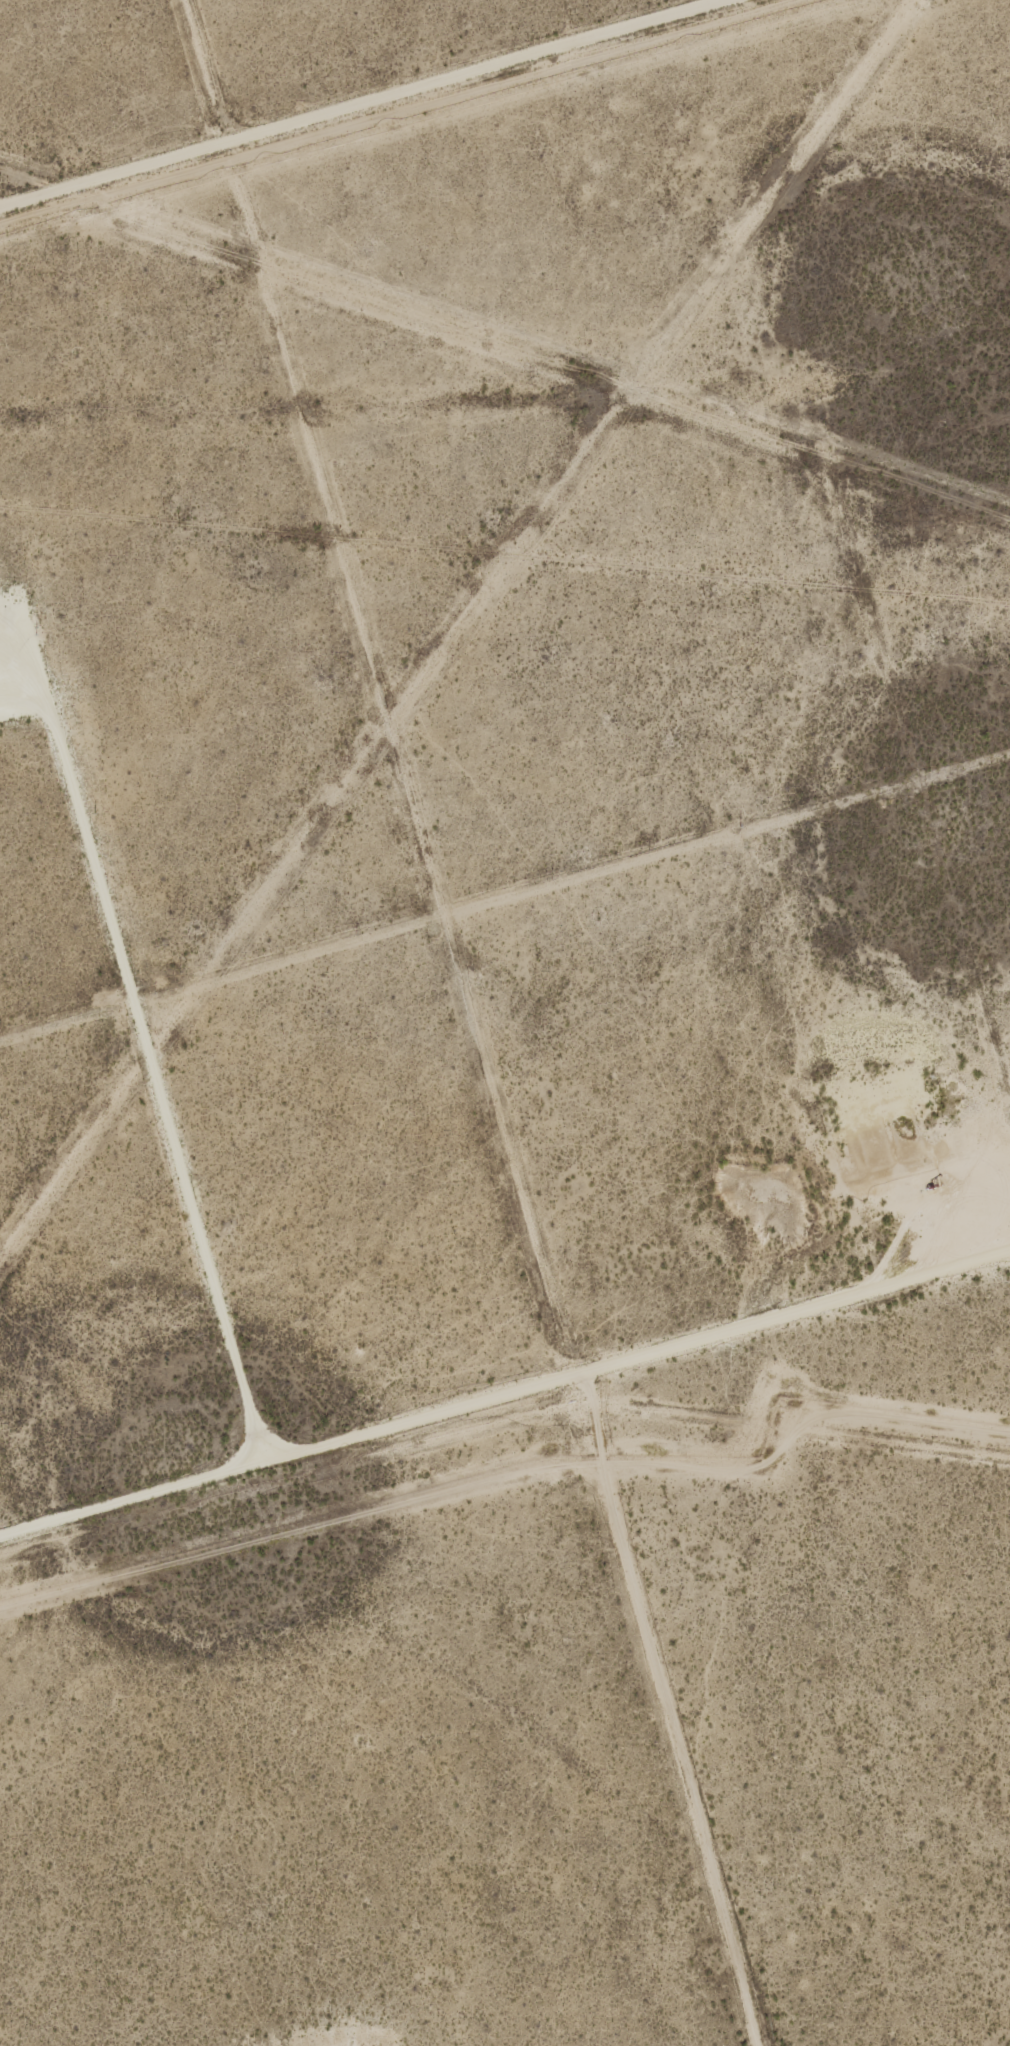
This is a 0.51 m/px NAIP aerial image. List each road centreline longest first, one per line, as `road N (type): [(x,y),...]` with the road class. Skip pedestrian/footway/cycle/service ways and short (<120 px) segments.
road 1 (track): [(0,1528),(1009,1249)]
road 2 (track): [(8,599),(260,1456)]

